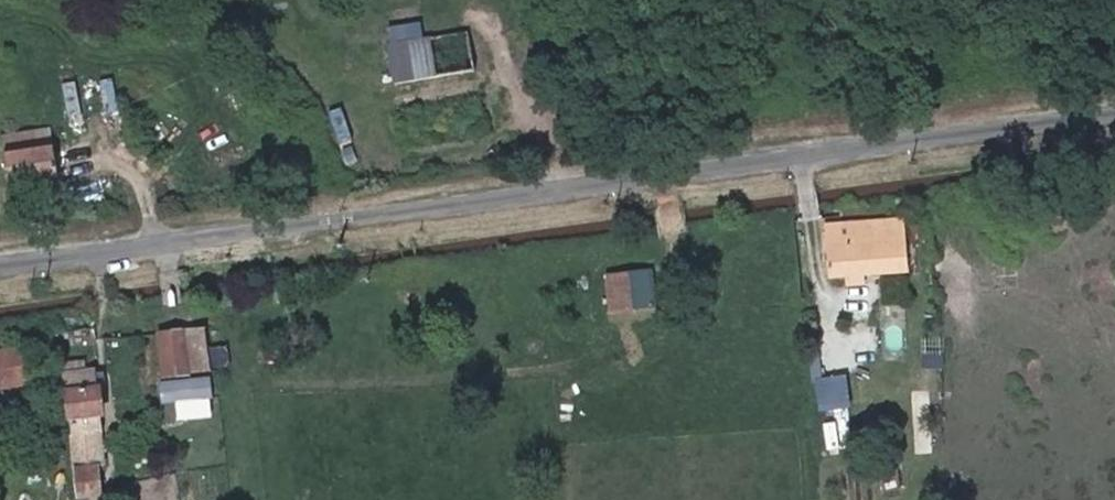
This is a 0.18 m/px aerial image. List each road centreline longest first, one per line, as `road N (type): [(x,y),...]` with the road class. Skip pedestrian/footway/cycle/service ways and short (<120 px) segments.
road 1 (unclassified): [(0,275),(1114,119)]

